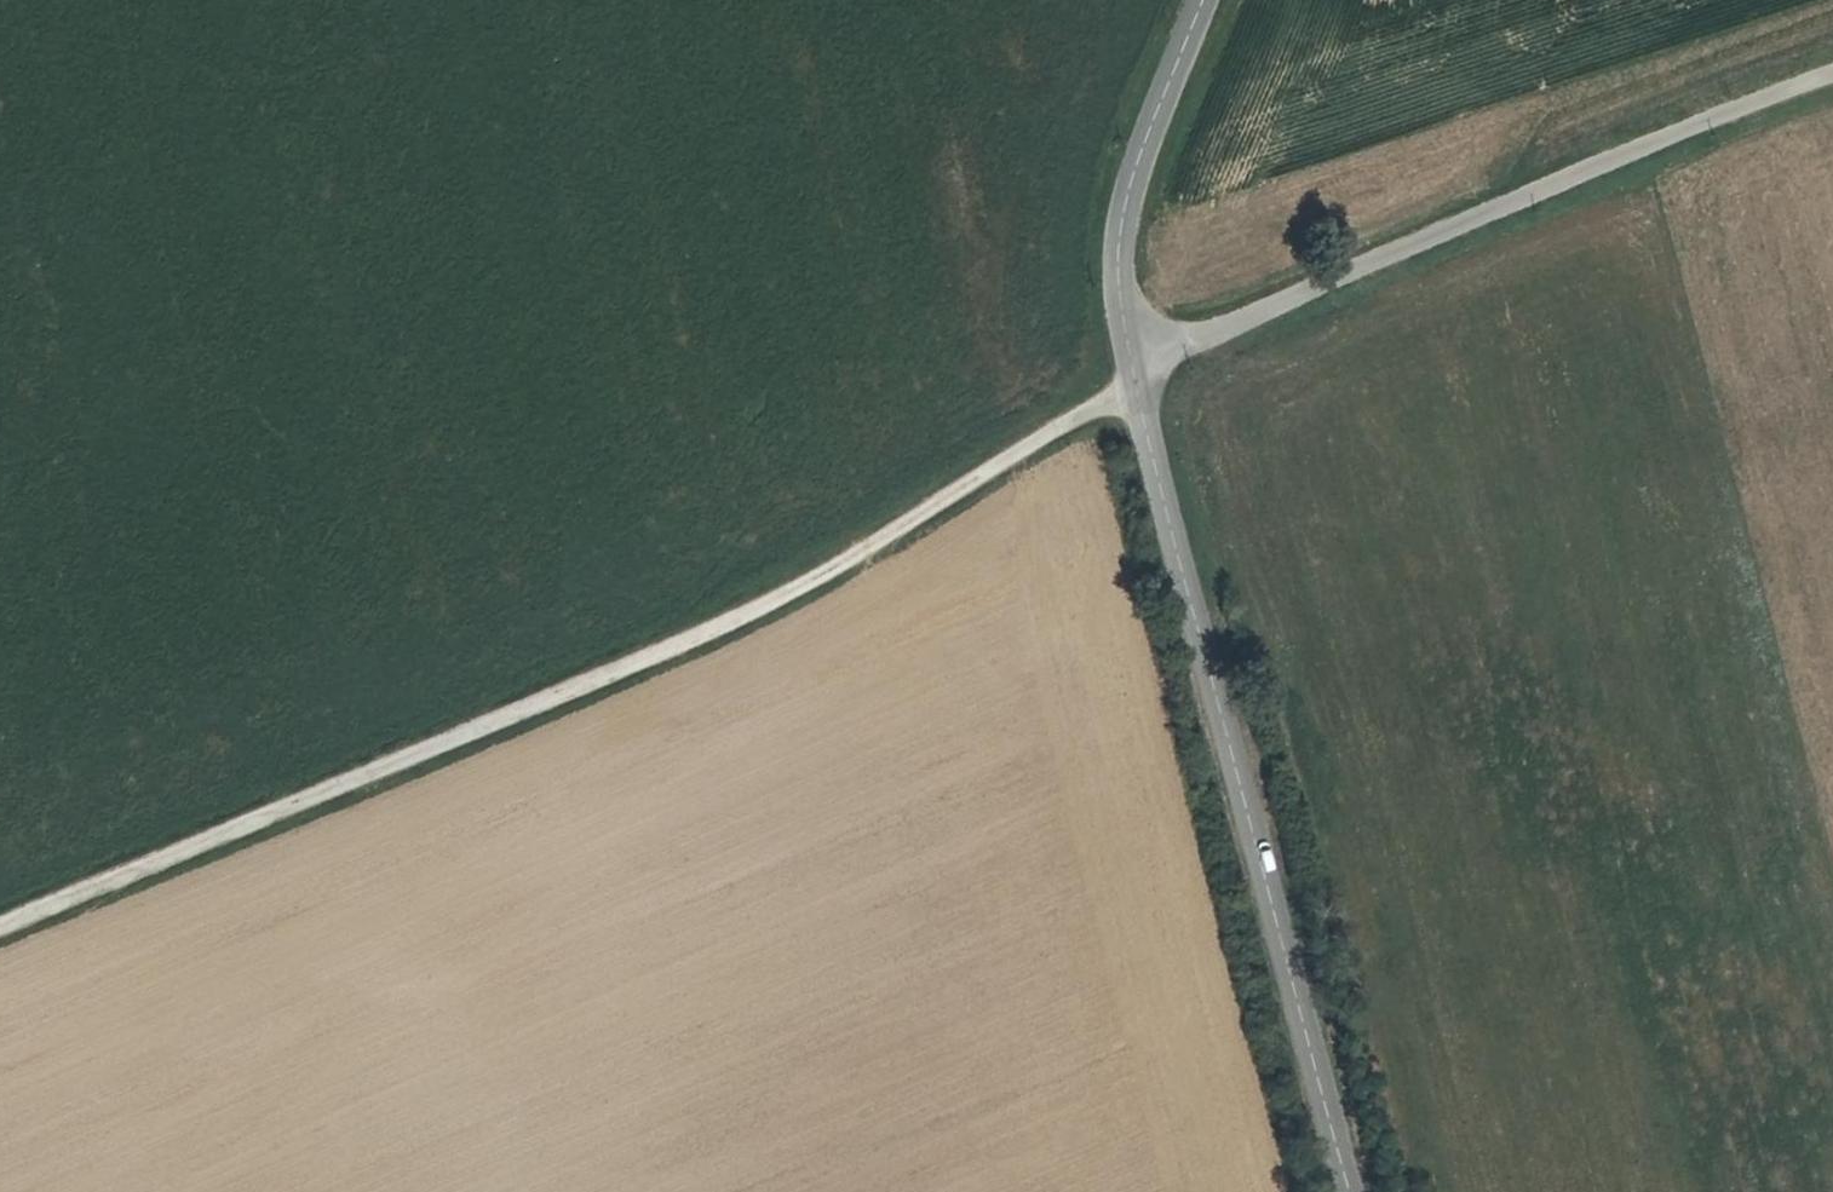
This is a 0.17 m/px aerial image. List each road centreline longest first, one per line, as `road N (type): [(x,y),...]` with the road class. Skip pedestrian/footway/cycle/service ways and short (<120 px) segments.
road 1 (track): [(1132,380),(760,609),(0,924)]
road 2 (unclassified): [(1348,1191),(1132,380)]
road 3 (residential): [(1132,380),(1181,343),(1652,142),(1832,76)]
road 4 (unclassified): [(1132,380),(1118,242),(1134,172),(1200,0)]

